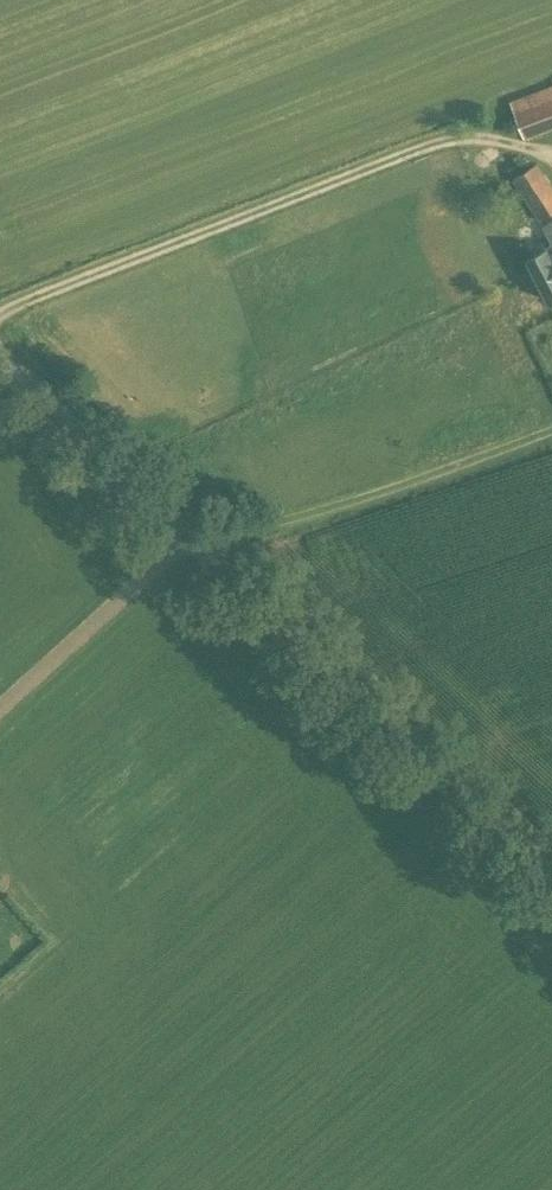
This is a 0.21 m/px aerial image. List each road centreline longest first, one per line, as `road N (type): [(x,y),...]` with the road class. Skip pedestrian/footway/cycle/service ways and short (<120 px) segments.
road 1 (unclassified): [(551,868),(190,527)]
road 2 (unclassified): [(0,305),(450,131)]
road 3 (unclassified): [(0,703),(190,527)]
road 4 (unclassified): [(190,527),(0,352)]

